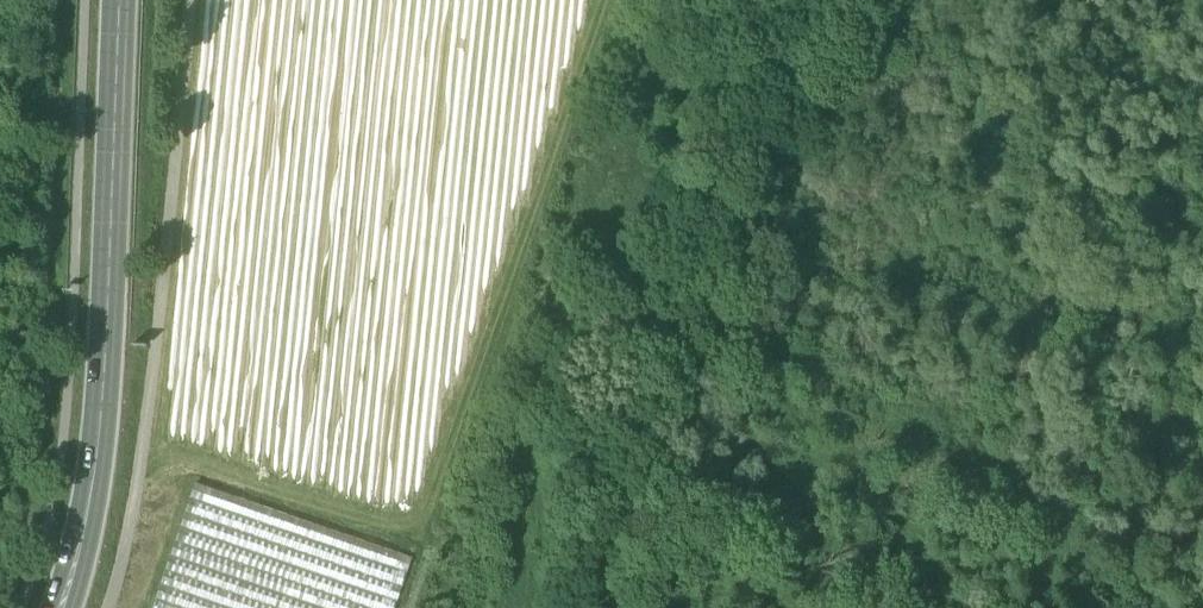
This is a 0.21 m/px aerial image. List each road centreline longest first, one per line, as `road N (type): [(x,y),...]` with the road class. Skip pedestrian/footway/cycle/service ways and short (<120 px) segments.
road 1 (track): [(109,607),(142,453),(191,0)]
road 2 (secondary): [(120,0),(95,487),(61,607)]

